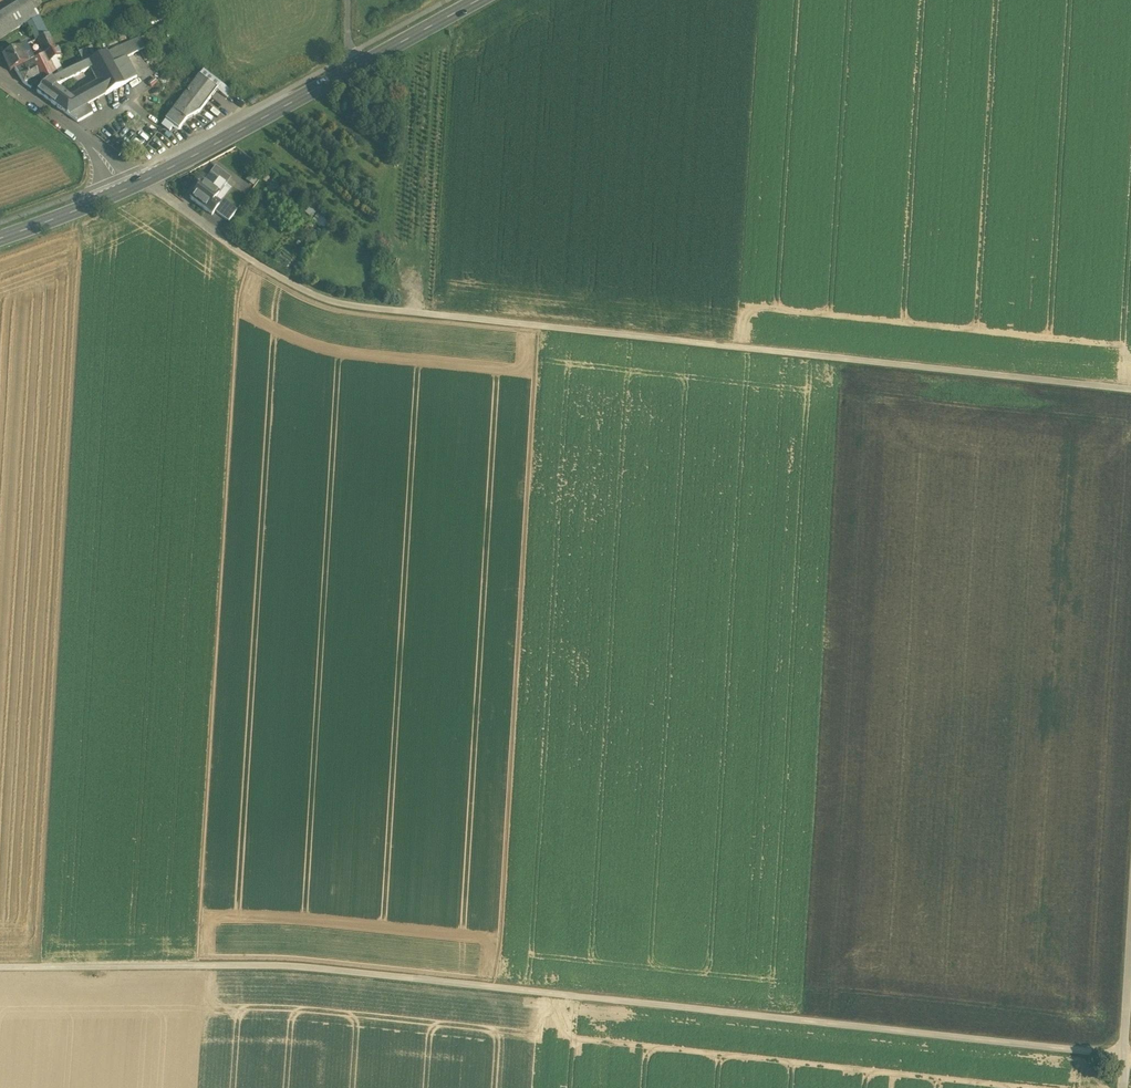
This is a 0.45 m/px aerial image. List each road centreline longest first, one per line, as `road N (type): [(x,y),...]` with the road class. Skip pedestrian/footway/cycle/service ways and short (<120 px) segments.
road 1 (track): [(1130,1059),(298,972),(0,973)]
road 2 (track): [(1130,392),(341,307)]
road 3 (secondary): [(479,0),(132,186)]
road 4 (residential): [(132,186),(0,78)]
road 5 (track): [(1130,943),(1122,1087)]
road 6 (secondary): [(132,186),(0,237)]

